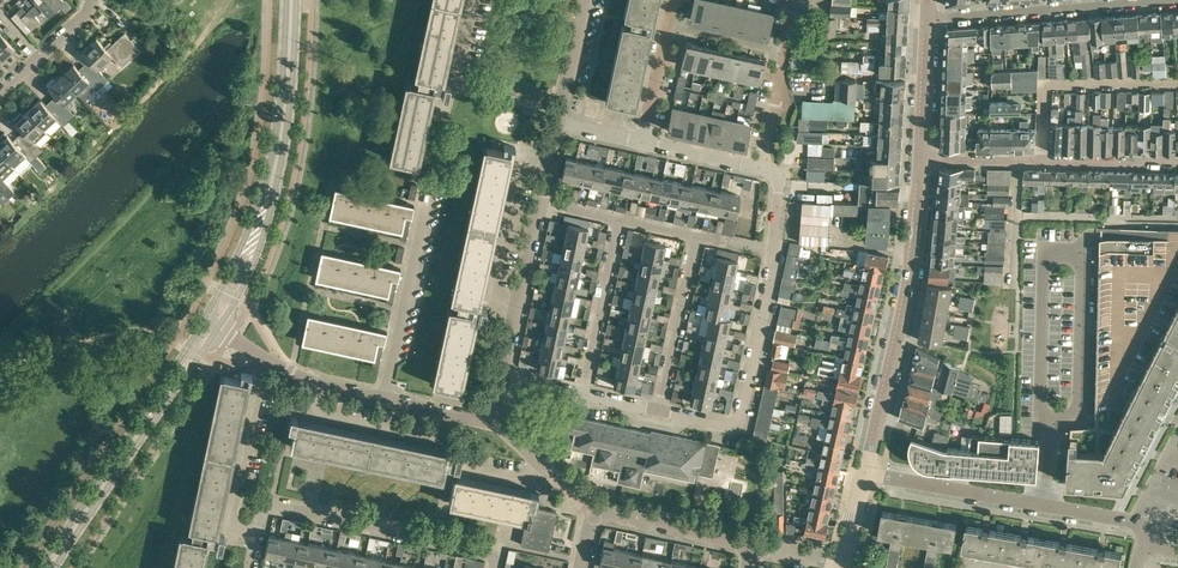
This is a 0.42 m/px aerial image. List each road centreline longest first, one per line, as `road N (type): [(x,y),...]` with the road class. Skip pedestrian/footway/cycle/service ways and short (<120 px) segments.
road 1 (residential): [(760,168),(779,180),(773,252),(741,409),(735,422),(722,425),(658,411)]
road 2 (residential): [(865,474),(908,283),(920,159)]
road 3 (residential): [(254,547),(262,507),(271,501),(496,552),(493,567)]
road 4 (residential): [(1145,527),(865,474)]
road 5 (residential): [(658,411),(696,237),(618,220)]
road 6 (residential): [(1177,161),(920,159)]
road 7 (residential): [(927,18),(1175,0)]
road 8 (residential): [(384,399),(428,193)]
road 9 (tertiary): [(269,189),(291,0)]
road 10 (residential): [(384,399),(289,372),(217,329)]
road 11 (residential): [(259,387),(229,541),(254,547)]
road 12 (residential): [(501,378),(539,203)]
road 13 (residential): [(581,395),(618,220)]
road 14 (residential): [(753,545),(594,513)]
road 15 (tertiary): [(217,329),(255,259),(269,189)]
road 16 (tertiary): [(269,189),(203,321)]
road 17 (residential): [(920,159),(927,18)]
road 18 (tertiary): [(134,438),(217,329)]
road 19 (tertiary): [(203,321),(134,438)]
road 20 (residential): [(557,124),(584,0)]
road 21 (residential): [(667,26),(785,52)]
road 22 (residential): [(760,168),(642,143)]

